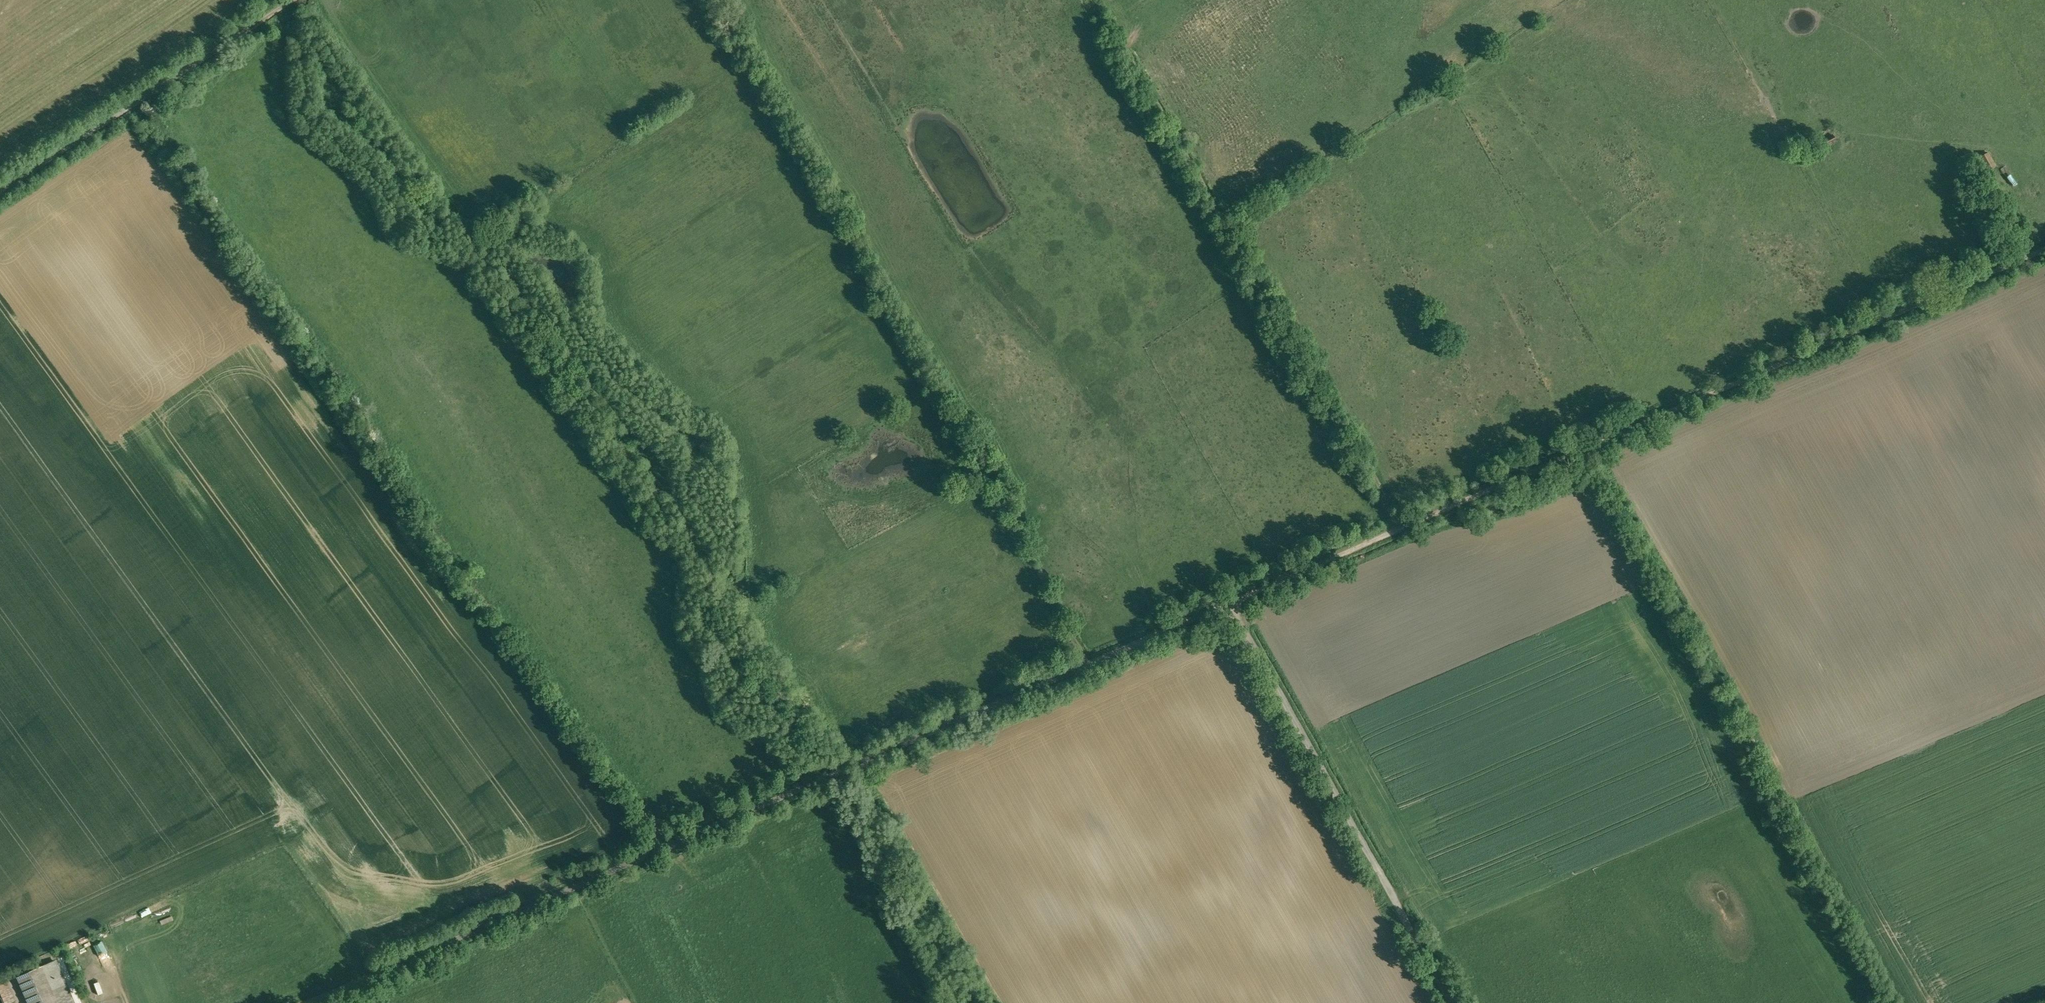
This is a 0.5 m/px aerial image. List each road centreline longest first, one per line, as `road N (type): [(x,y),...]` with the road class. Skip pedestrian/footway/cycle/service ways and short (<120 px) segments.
road 1 (track): [(1483,1002),(1258,603),(1421,524),(2044,259)]
road 2 (residential): [(1258,603),(303,1002)]
road 3 (track): [(1113,0),(1421,524)]
road 4 (residential): [(293,0),(0,192)]
road 5 (track): [(962,391),(1106,663)]

